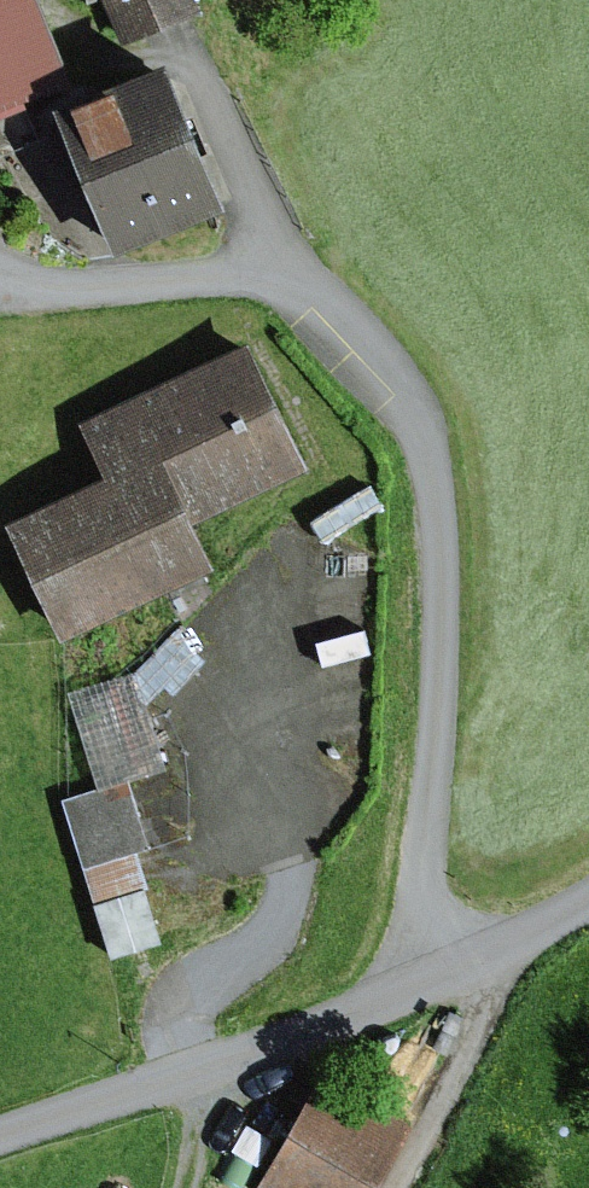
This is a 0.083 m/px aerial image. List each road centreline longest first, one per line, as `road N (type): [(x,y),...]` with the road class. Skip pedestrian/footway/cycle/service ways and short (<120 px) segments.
road 1 (residential): [(588,899),(491,954),(328,1027),(0,1134)]

